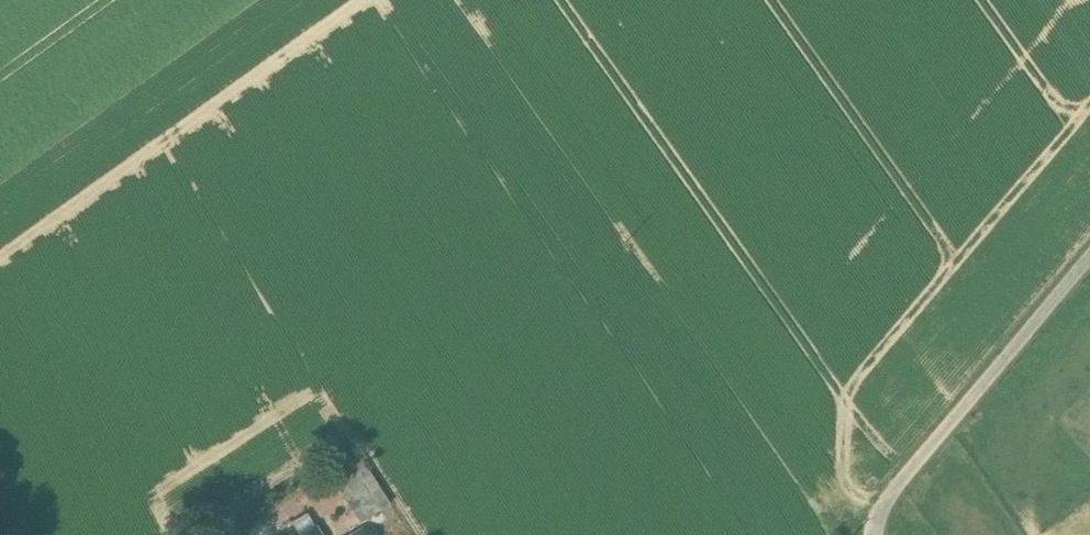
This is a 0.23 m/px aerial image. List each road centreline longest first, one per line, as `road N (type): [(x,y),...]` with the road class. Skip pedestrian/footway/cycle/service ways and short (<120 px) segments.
road 1 (unclassified): [(862,534),(877,502),(1089,252)]

